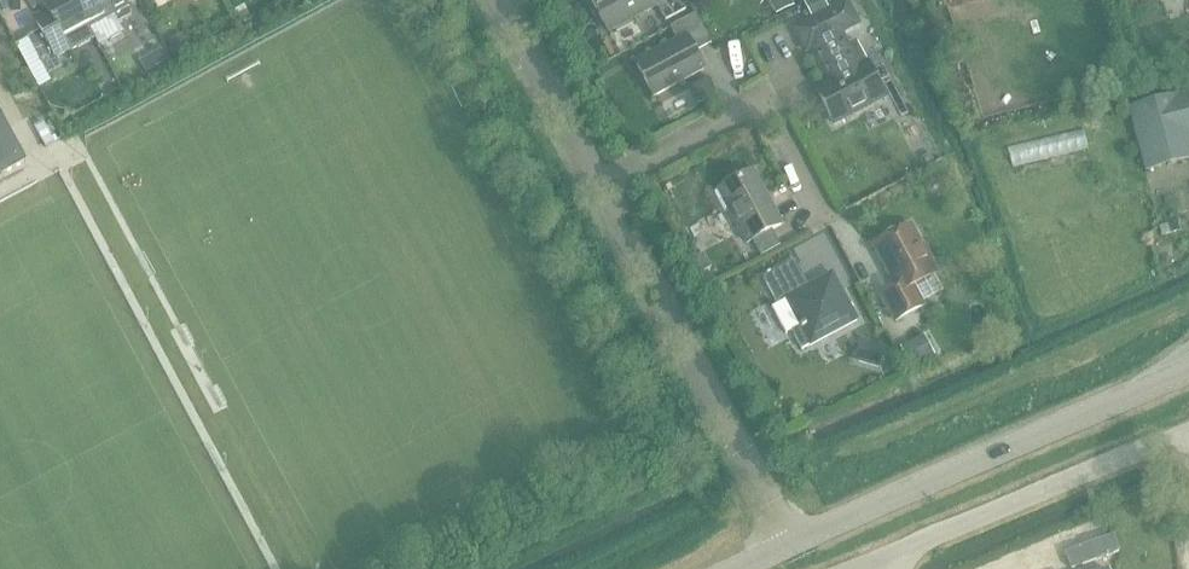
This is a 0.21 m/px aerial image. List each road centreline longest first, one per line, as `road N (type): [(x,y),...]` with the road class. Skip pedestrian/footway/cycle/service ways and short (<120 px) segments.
road 1 (residential): [(793,542),(599,186)]
road 2 (tertiary): [(793,542),(1132,394)]
road 3 (tertiary): [(852,568),(1188,435)]
road 4 (residential): [(817,201),(761,100),(599,186)]
road 5 (residential): [(599,186),(501,0)]

